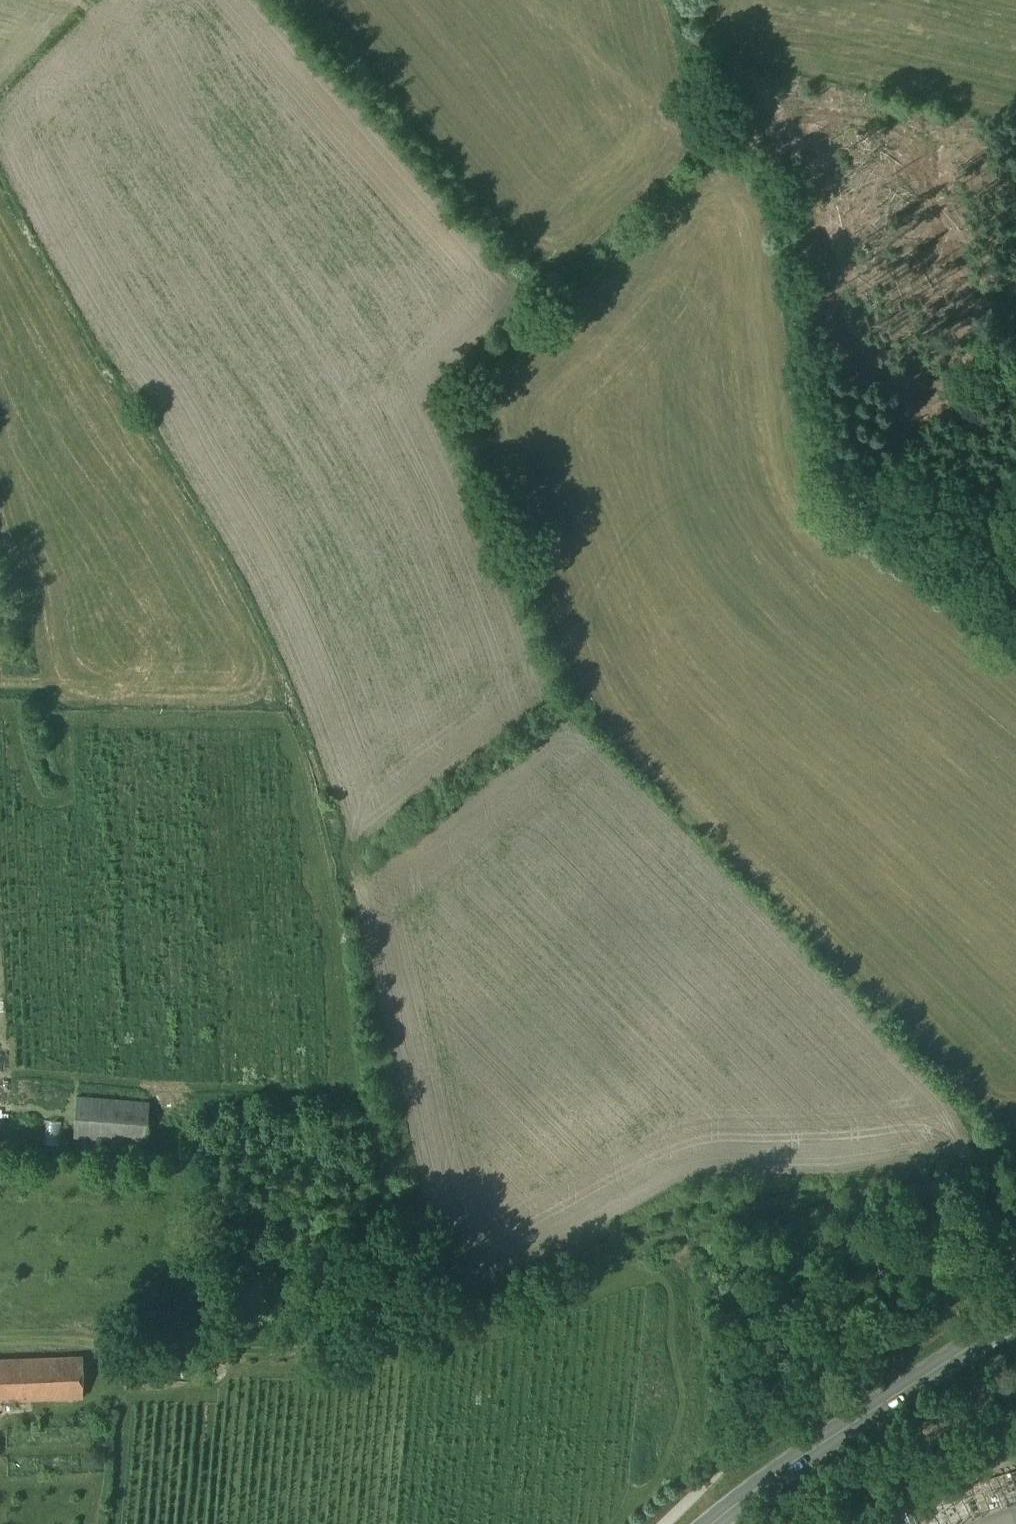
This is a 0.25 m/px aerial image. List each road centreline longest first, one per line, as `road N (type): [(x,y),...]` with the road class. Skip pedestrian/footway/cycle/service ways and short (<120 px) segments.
road 1 (primary): [(709,1523),(781,1461),(1015,1312)]

